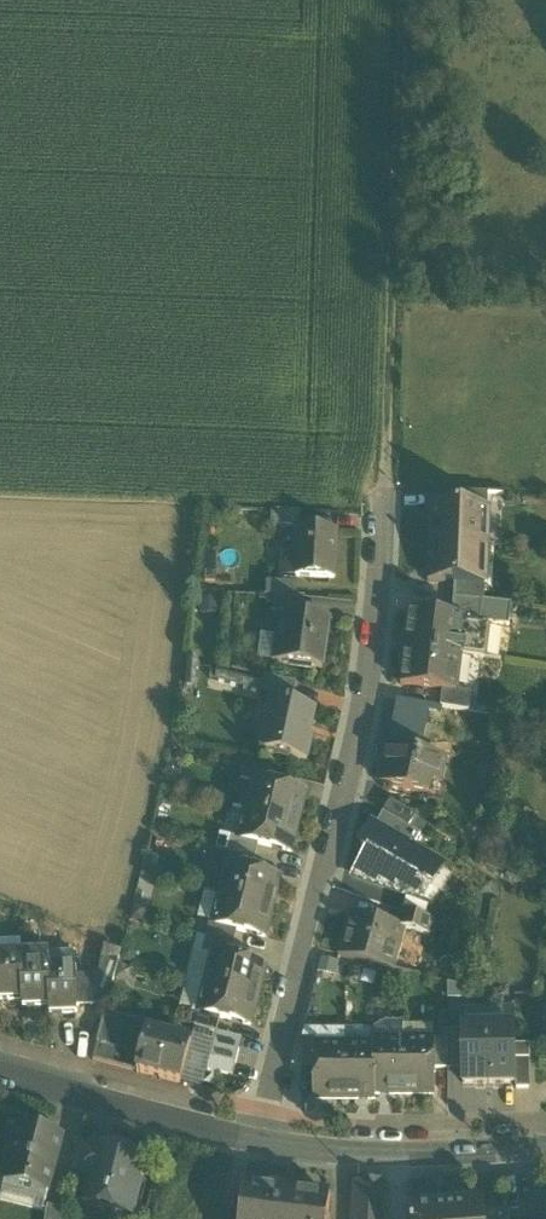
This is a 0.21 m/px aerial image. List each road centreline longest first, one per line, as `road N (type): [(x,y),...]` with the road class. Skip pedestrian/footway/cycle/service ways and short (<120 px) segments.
road 1 (residential): [(258,1140),(363,692),(389,504)]
road 2 (track): [(389,504),(403,0)]
road 3 (tertiary): [(258,1140),(342,1156),(545,1145)]
road 4 (tertiary): [(0,1068),(258,1140)]

